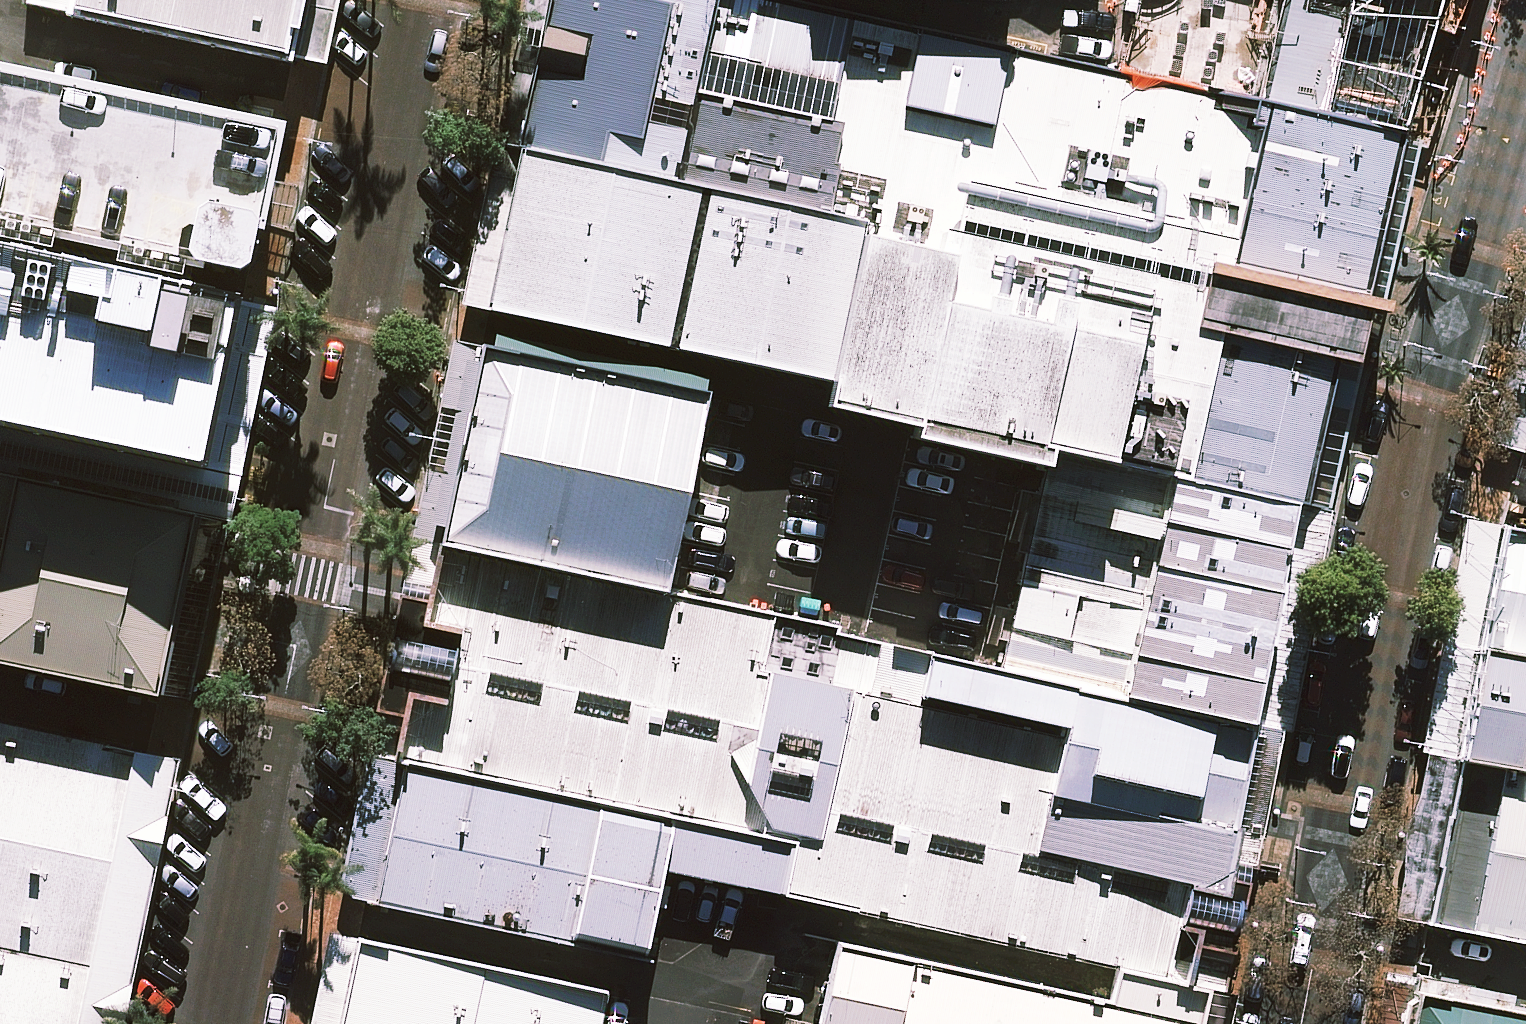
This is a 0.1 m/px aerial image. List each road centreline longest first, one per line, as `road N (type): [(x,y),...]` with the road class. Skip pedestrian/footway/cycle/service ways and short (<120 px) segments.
road 1 (unclassified): [(211,1023),(434,0)]
road 2 (unclassified): [(1525,76),(1405,484),(1305,1023)]

